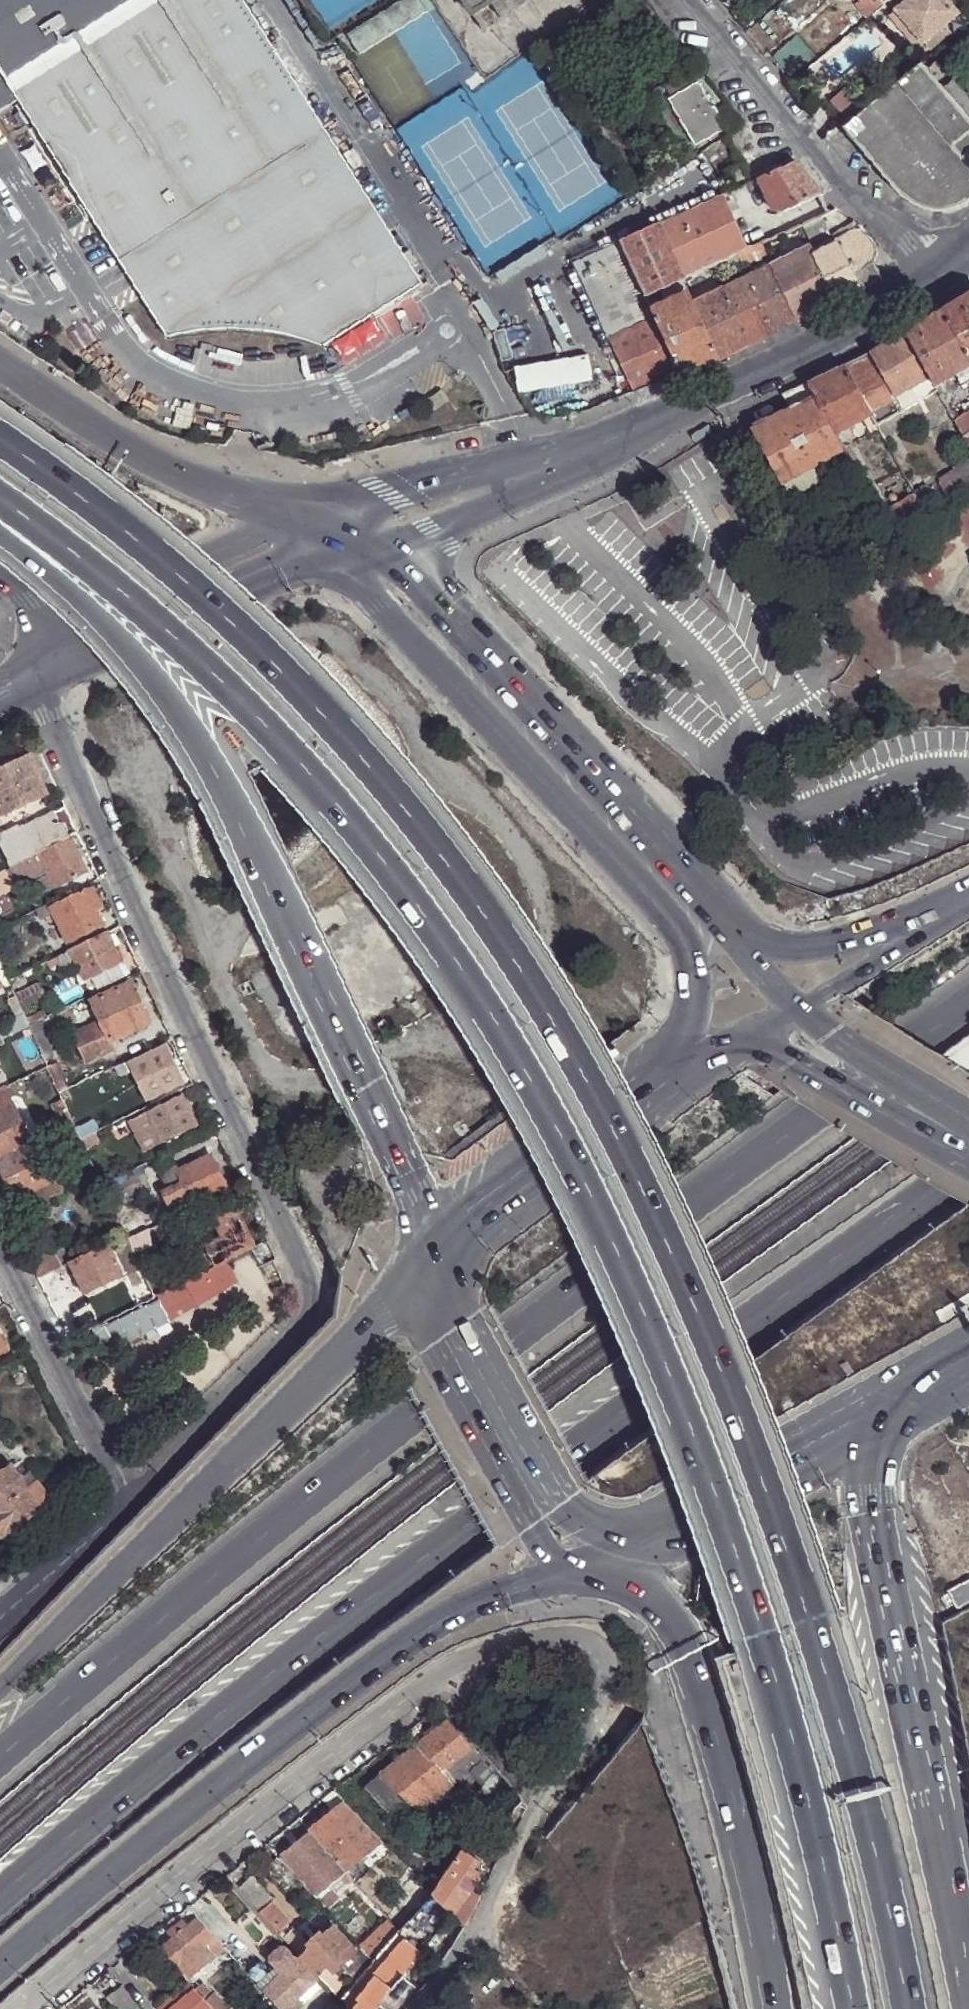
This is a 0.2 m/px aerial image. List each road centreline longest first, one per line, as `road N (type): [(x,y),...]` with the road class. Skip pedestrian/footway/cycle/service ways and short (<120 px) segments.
road 1 (motorway): [(904,2008),(869,1836),(687,1269),(574,1047),(439,839),(338,724),(174,560),(0,430)]
road 2 (motorway): [(0,508),(126,593),(310,768),(396,871),(526,1075),(635,1292),(758,1648),(819,1846),(846,2008)]
road 3 (trunk): [(968,997),(516,1323),(0,1756)]
road 4 (trunk): [(0,1898),(968,1168)]
road 5 (residential): [(30,677),(316,1295),(302,1329),(126,1495)]
road 6 (motorway): [(0,520),(119,626),(188,722),(252,841),(405,1173),(434,1262)]
road 7 (primary): [(0,1966),(295,1723),(434,1625),(521,1589),(627,1569)]
road 8 (primary): [(351,554),(379,603),(690,945),(688,1029),(667,1083)]
road 9 (primary): [(790,986),(419,579),(351,554)]
road 10 (trunk): [(434,1262),(0,1687)]
road 11 (motorway): [(968,2002),(878,1543),(881,1502),(912,1470)]
road 12 (residential): [(473,1931),(516,1844),(592,1723),(602,1662),(597,1646),(582,1639),(543,1638),(418,1691)]
road 13 (residential): [(27,2008),(418,1691)]
road 14 (motorway): [(627,1569),(680,1635),(775,2008)]
road 15 (residential): [(933,277),(833,333),(575,453)]
road 16 (residential): [(933,277),(696,0)]
road 17 (residential): [(63,656),(114,652),(274,573),(351,554)]
road 18 (primary): [(627,1569),(683,1557),(912,1470)]
road 19 (residential): [(575,453),(410,484),(285,518)]
road 20 (primary): [(667,1083),(434,1262)]
road 21 (primary): [(285,518),(219,500),(133,458),(33,394)]
road 22 (residential): [(126,1495),(0,1242)]
road 23 (residential): [(285,518),(96,611),(63,656)]
road 24 (residential): [(351,554),(440,526),(575,453)]
road 25 (primary): [(434,1262),(450,1338),(528,1474)]
road 26 (primary): [(968,901),(790,986)]
road 27 (residential): [(0,1618),(126,1495)]
road 28 (primary): [(528,1474),(521,1509),(548,1561),(627,1569)]
road 29 (primary): [(887,1080),(810,1052),(758,1017)]
road 30 (primary): [(528,1474),(627,1569)]
road 31 (primary): [(887,1080),(790,986)]

